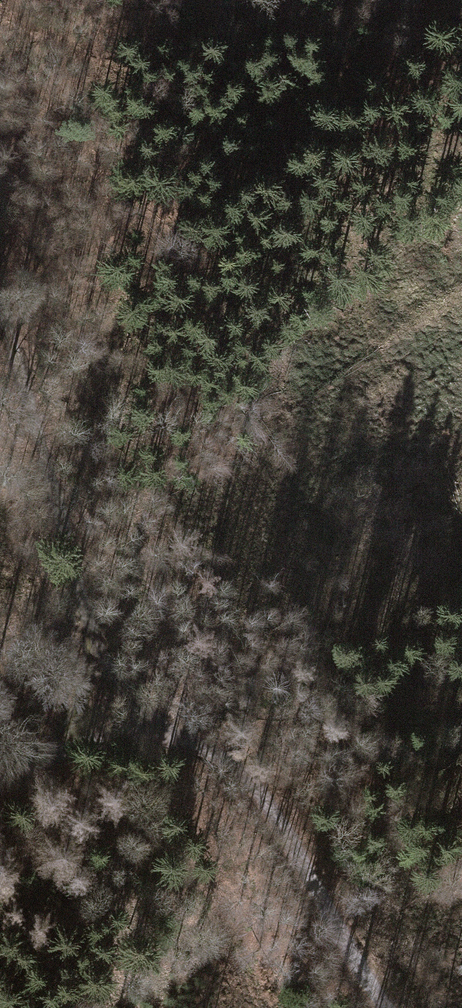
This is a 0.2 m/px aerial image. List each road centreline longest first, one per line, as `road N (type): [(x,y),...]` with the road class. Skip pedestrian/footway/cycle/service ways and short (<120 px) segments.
road 1 (track): [(391,1007),(241,770),(158,729)]
road 2 (track): [(91,651),(0,302)]

